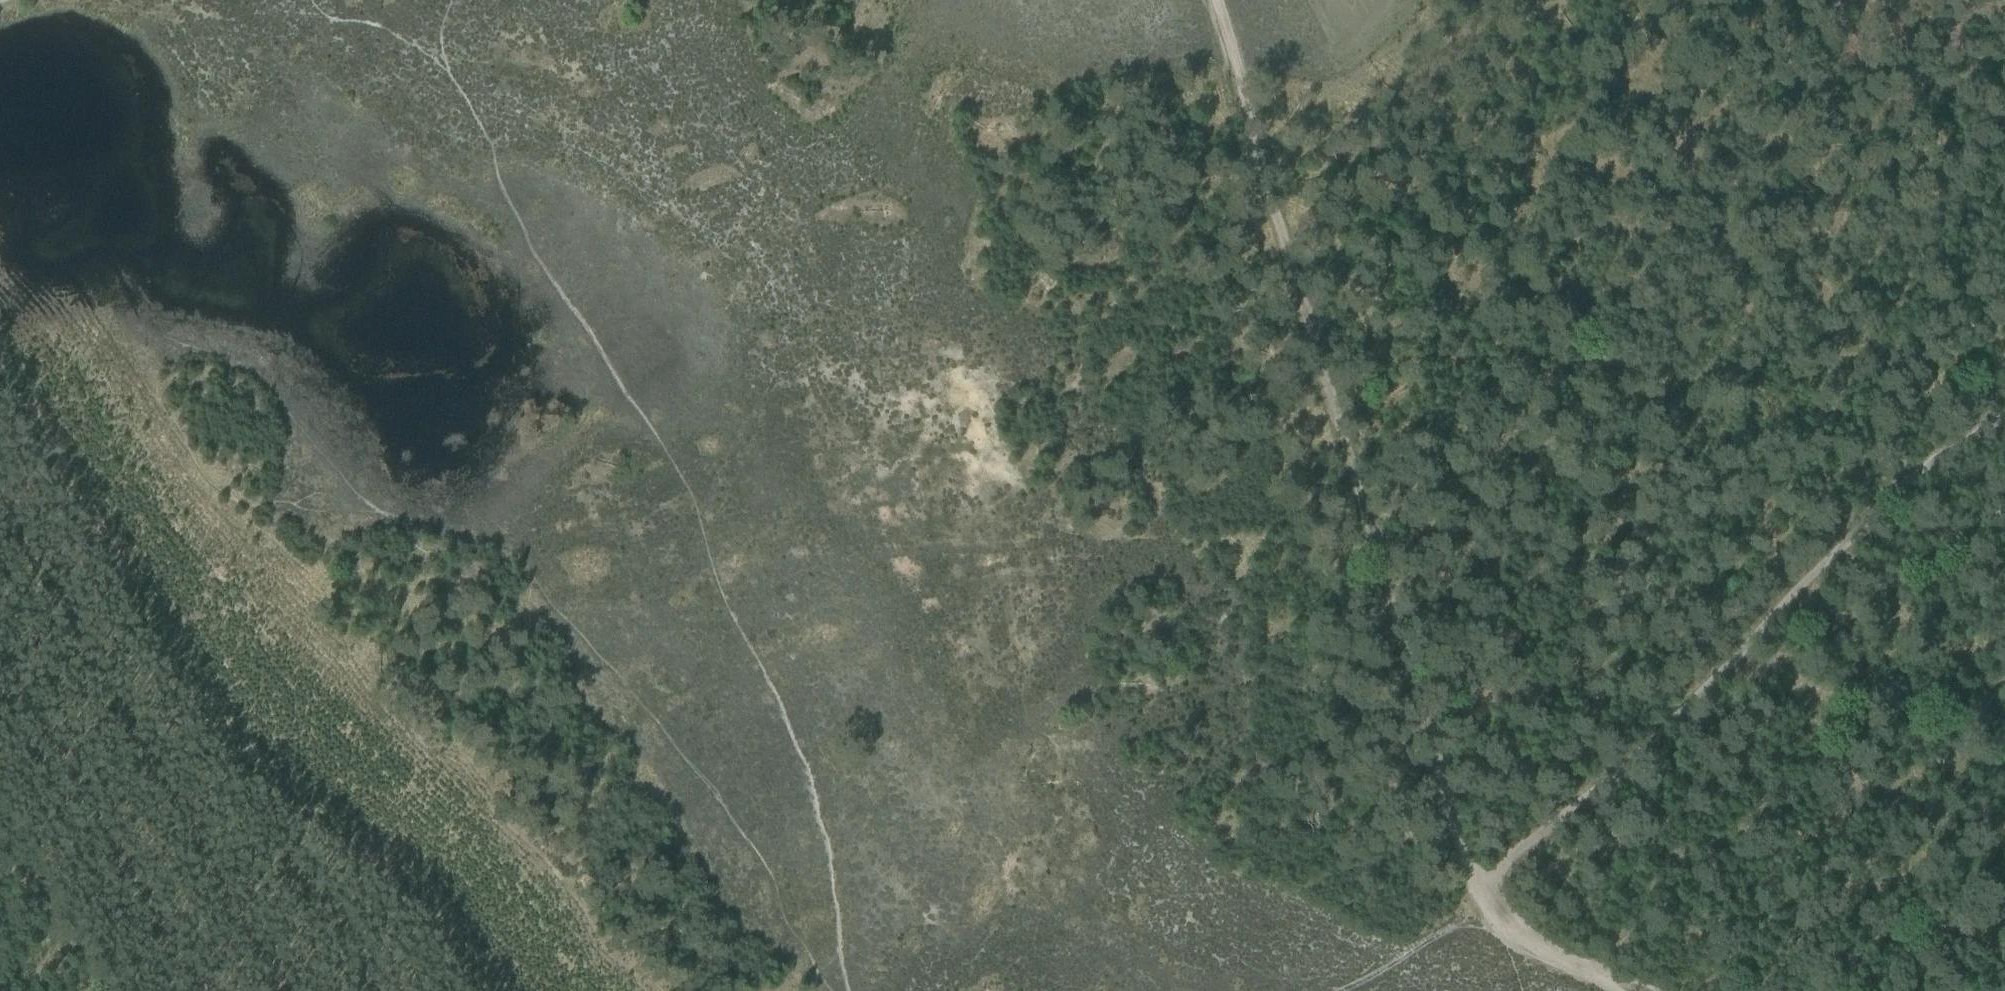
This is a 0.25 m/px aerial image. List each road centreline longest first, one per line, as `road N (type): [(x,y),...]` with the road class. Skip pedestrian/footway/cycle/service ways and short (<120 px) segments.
road 1 (track): [(1478,893),(1210,0)]
road 2 (track): [(2004,418),(1862,523),(1740,657),(1478,893)]
road 3 (track): [(1639,990),(1556,953),(1497,910)]

